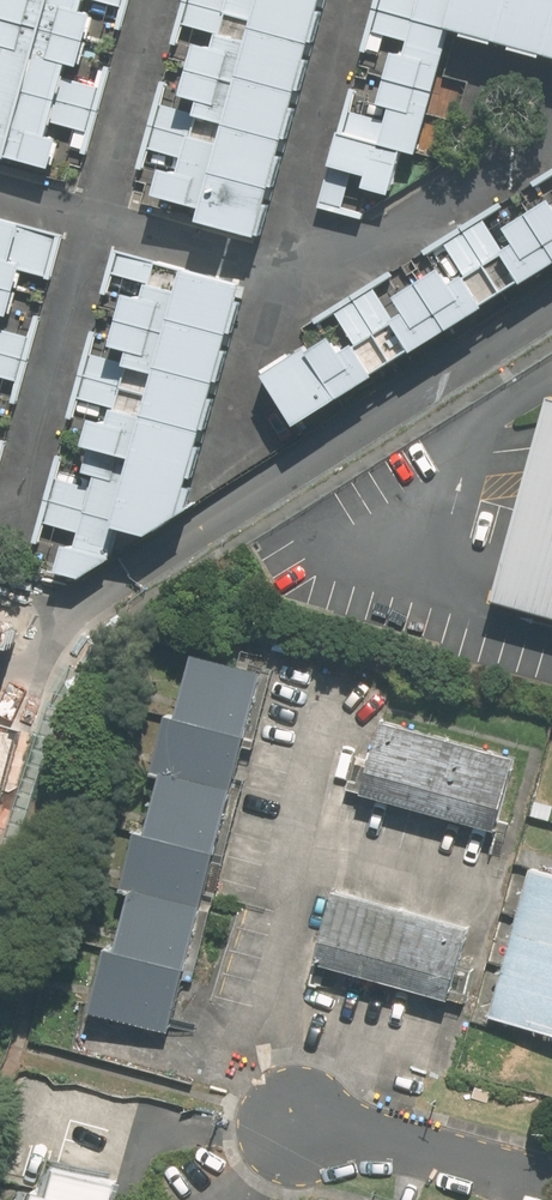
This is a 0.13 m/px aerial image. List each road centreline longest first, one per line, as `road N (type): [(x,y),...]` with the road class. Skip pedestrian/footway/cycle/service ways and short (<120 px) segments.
road 1 (residential): [(551,1178),(295,1121)]

